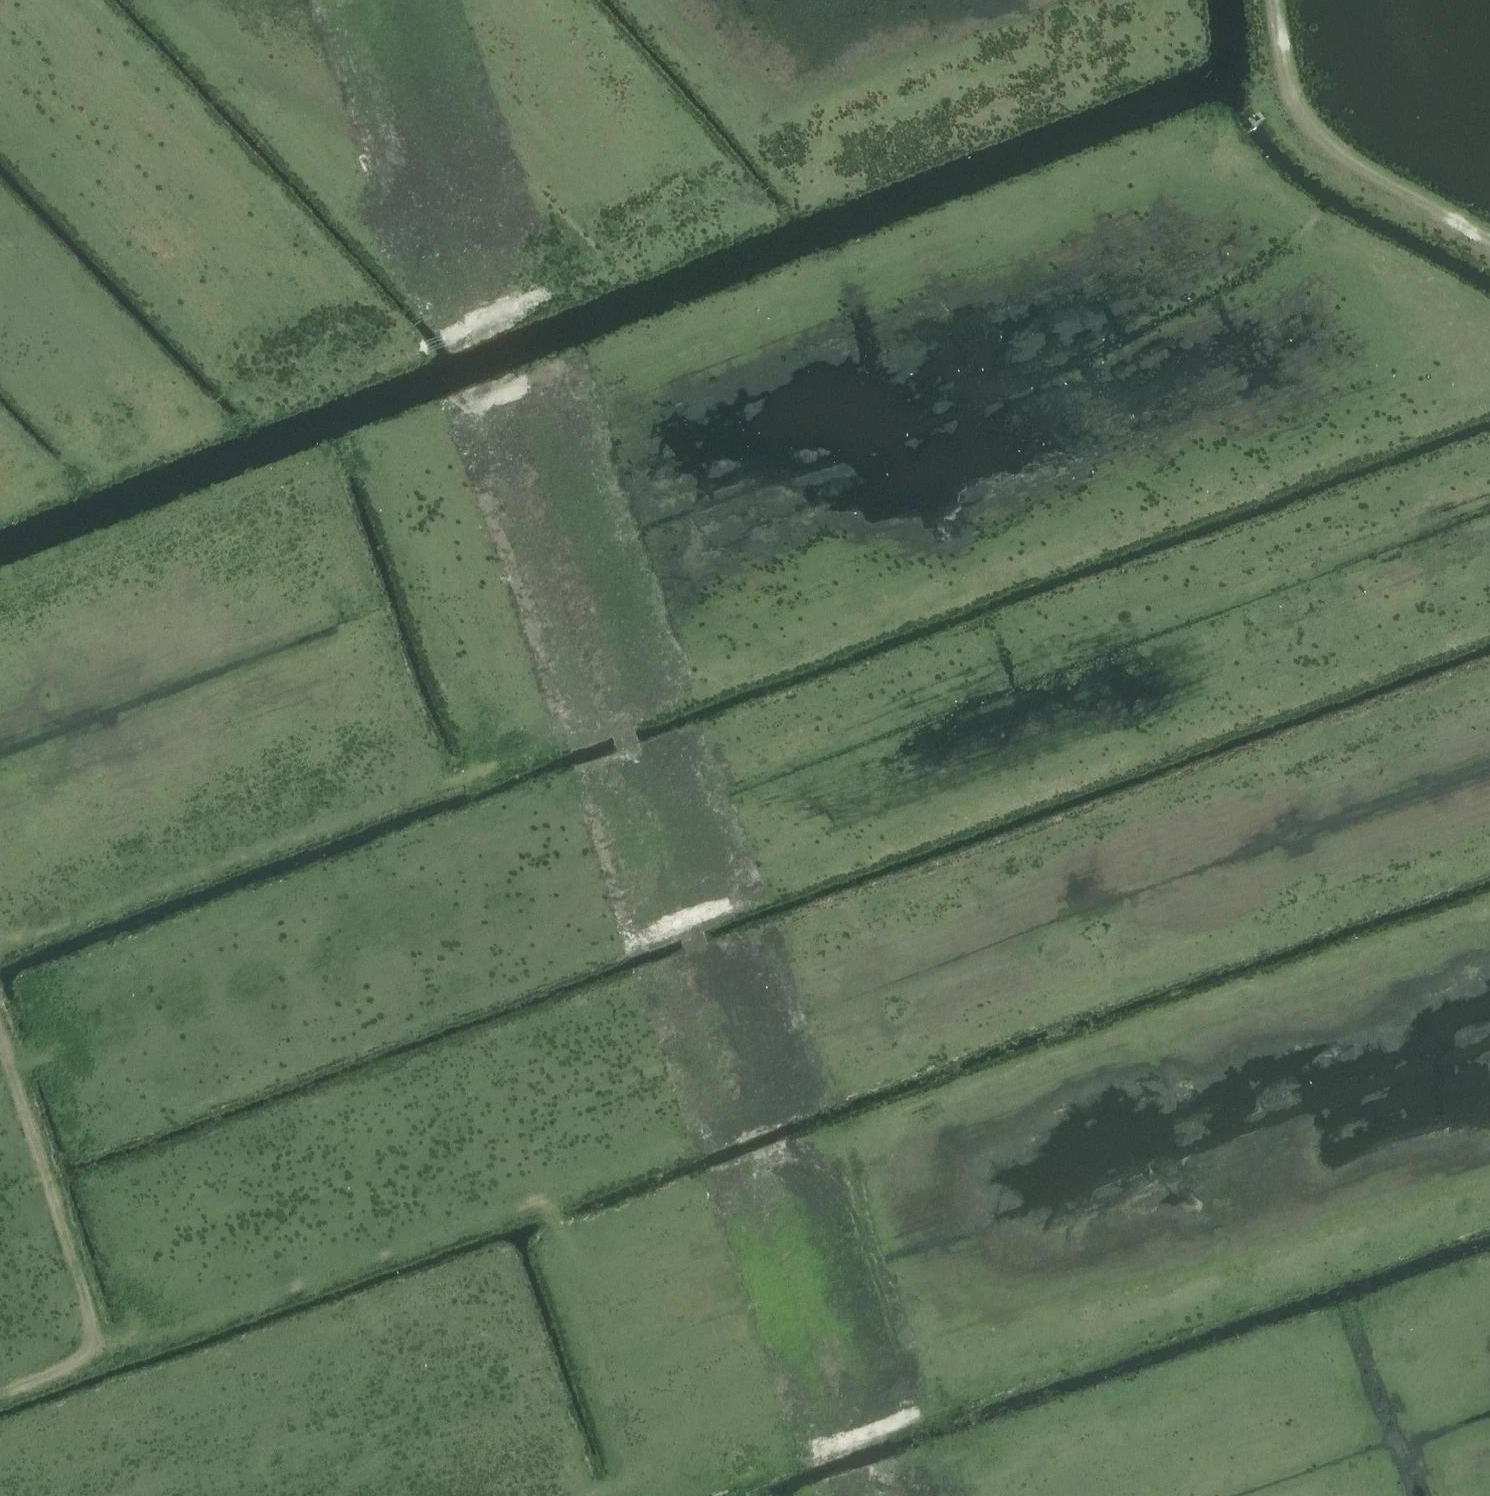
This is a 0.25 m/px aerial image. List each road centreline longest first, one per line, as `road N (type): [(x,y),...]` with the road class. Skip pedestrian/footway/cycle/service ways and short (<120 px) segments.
road 1 (track): [(0,1035),(93,1335),(70,1368),(0,1393)]
road 2 (track): [(1275,0),(1291,93),(1319,137),(1489,245)]

